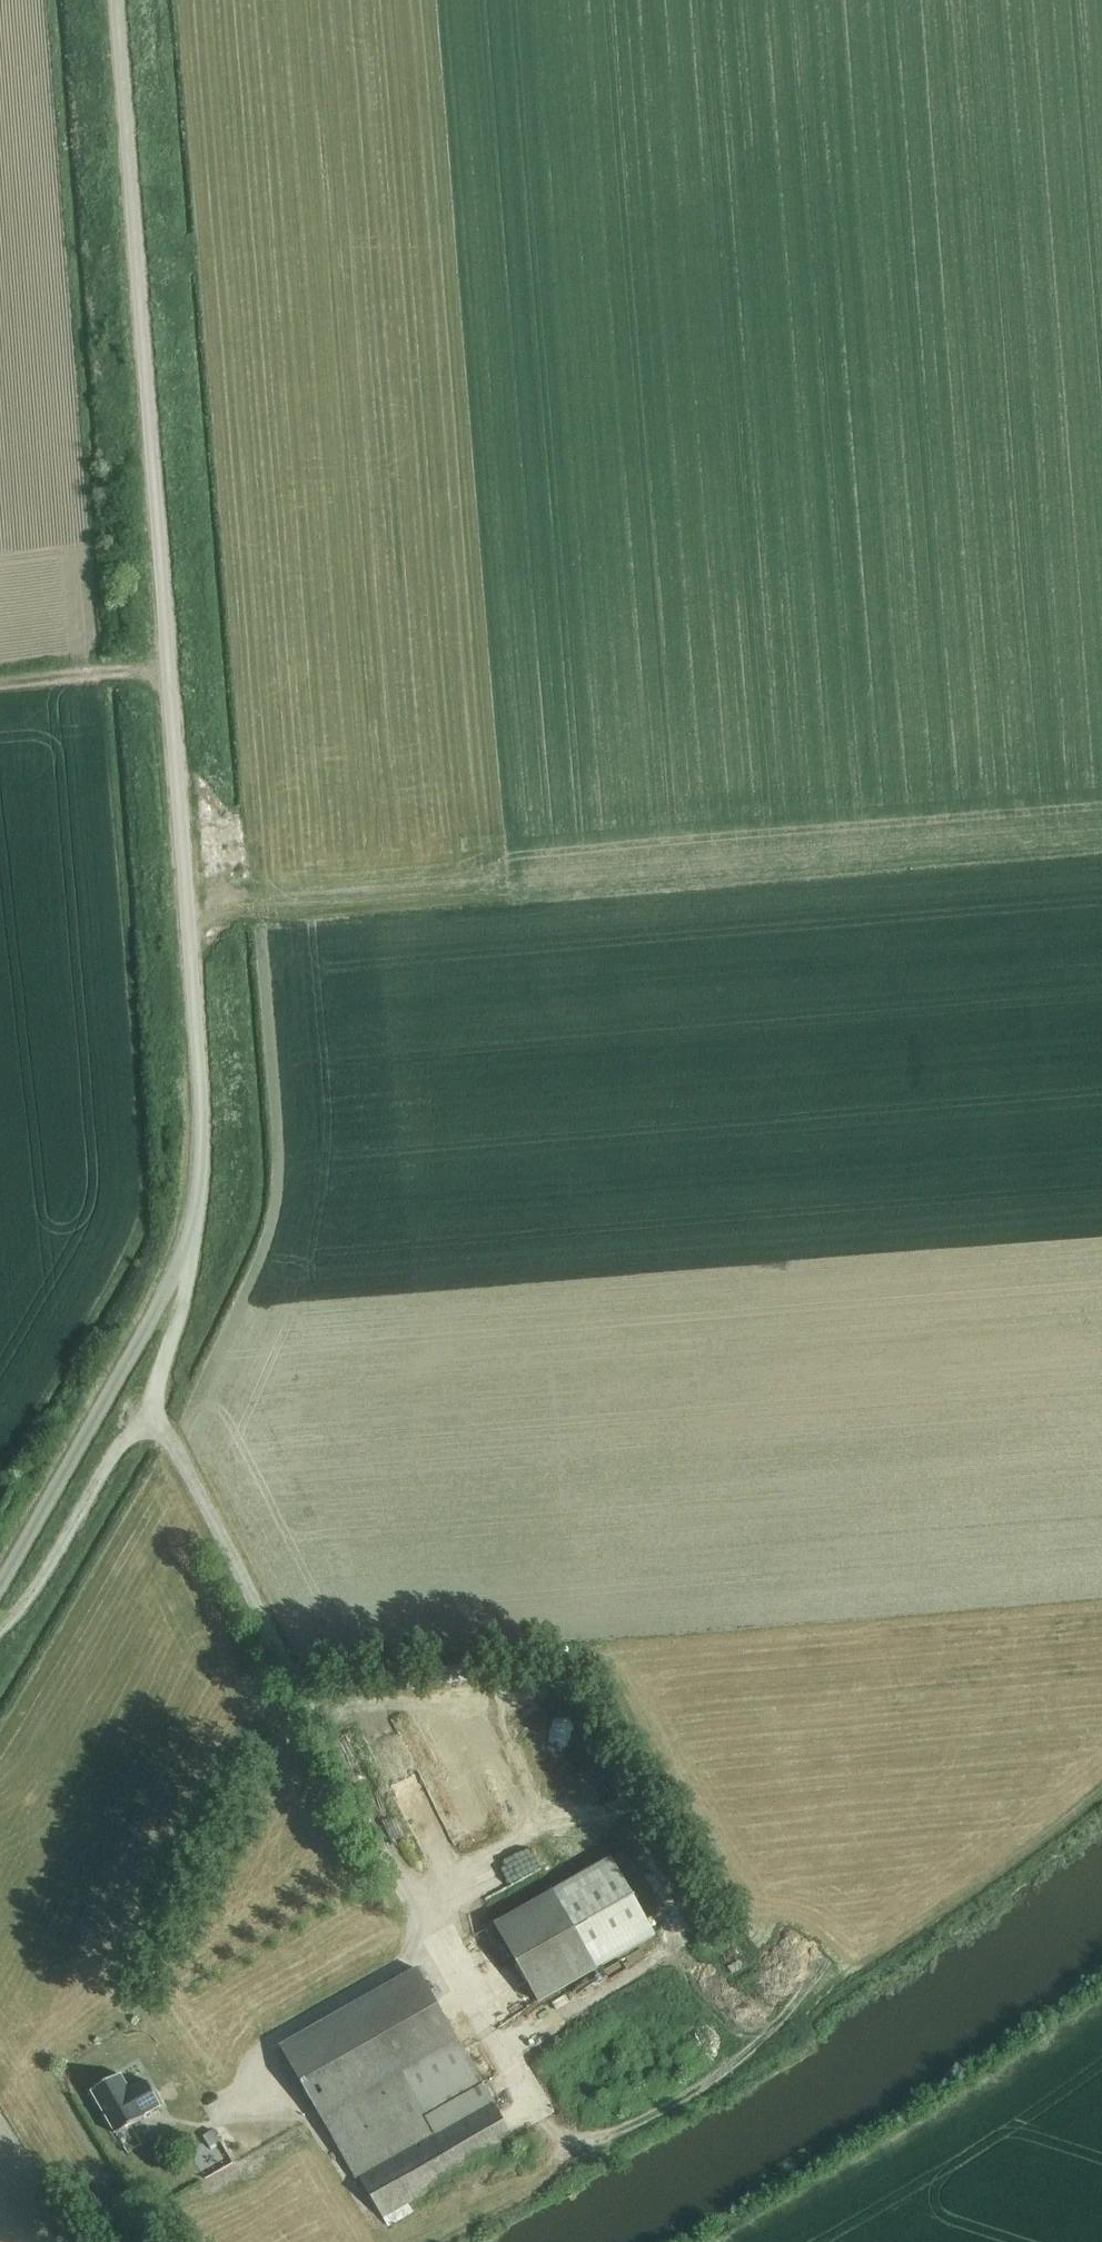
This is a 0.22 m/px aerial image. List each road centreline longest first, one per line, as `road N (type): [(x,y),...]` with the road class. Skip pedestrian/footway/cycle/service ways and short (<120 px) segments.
road 1 (unclassified): [(0,1621),(215,1242),(236,1149),(127,0)]
road 2 (track): [(728,2241),(959,2108),(1101,2006)]

